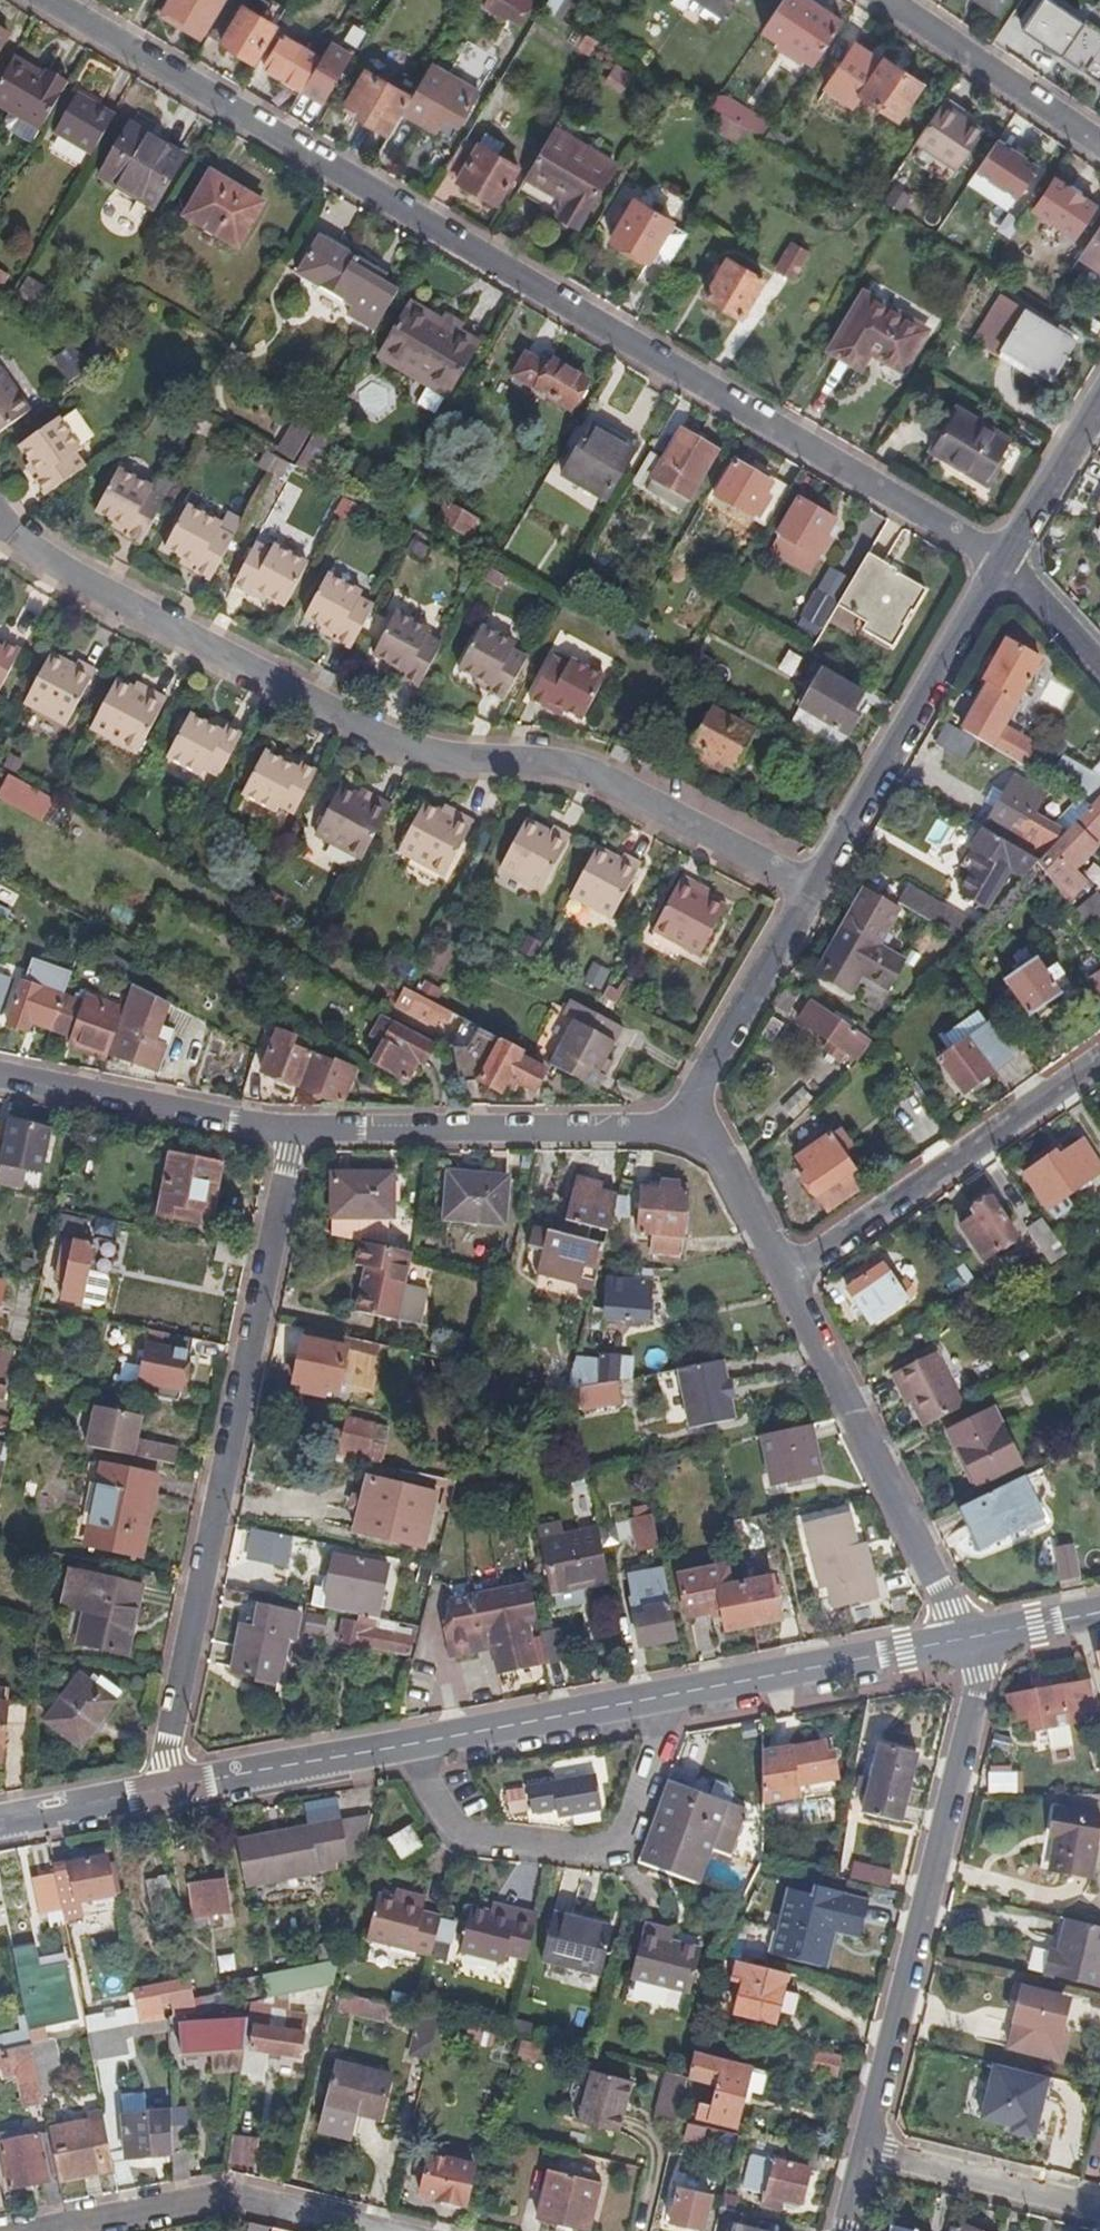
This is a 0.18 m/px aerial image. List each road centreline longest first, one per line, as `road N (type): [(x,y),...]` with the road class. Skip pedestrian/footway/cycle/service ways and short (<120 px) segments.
road 1 (residential): [(52,0),(999,564)]
road 2 (residential): [(806,889),(606,778),(537,761),(469,761),(376,735),(0,534)]
road 3 (residential): [(288,1136),(157,1792)]
road 4 (residential): [(966,1643),(981,1681),(866,2154)]
road 5 (residential): [(663,1698),(614,1848),(462,1833),(387,1749)]
road 6 (residential): [(777,1269),(966,1643)]
road 7 (residential): [(690,1123),(288,1136)]
road 8 (residential): [(1099,1052),(777,1269)]
road 9 (residential): [(999,564),(806,889)]
road 10 (residential): [(31,2230),(221,2195),(372,2230)]
road 11 (tertiary): [(663,1698),(966,1643)]
road 12 (residential): [(288,1136),(0,1077)]
road 13 (tertiary): [(387,1749),(663,1698)]
road 14 (residential): [(1099,147),(881,0)]
road 15 (residential): [(806,889),(690,1123)]
road 16 (residential): [(866,2154),(1099,2211)]
road 17 (tertiary): [(157,1792),(387,1749)]
road 18 (residential): [(1099,398),(999,564)]
road 19 (residential): [(690,1123),(777,1269)]
road 20 (tertiary): [(0,1822),(157,1792)]
road 21 (residential): [(999,564),(1099,669)]
road 22 (tertiary): [(966,1643),(1099,1616)]

